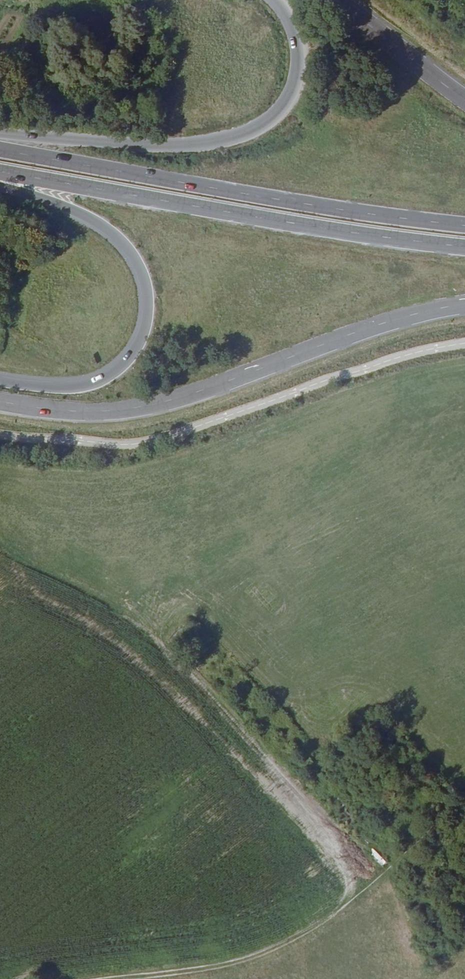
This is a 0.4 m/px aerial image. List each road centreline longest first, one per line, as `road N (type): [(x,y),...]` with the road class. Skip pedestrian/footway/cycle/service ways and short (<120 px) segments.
road 1 (trunk): [(0,402),(138,405),(464,304)]
road 2 (trunk): [(464,224),(0,149)]
road 3 (trunk): [(0,174),(464,245)]
road 4 (trunk): [(279,0),(294,25),(297,71),(291,92),(247,134),(206,146),(147,146),(0,132)]
road 5 (trunk): [(0,186),(100,224),(133,256),(148,296),(142,338),(110,377),(51,388),(0,380)]
road 6 (track): [(151,978),(213,970),(330,922),(464,795)]
road 7 (trunk): [(464,100),(335,0)]

